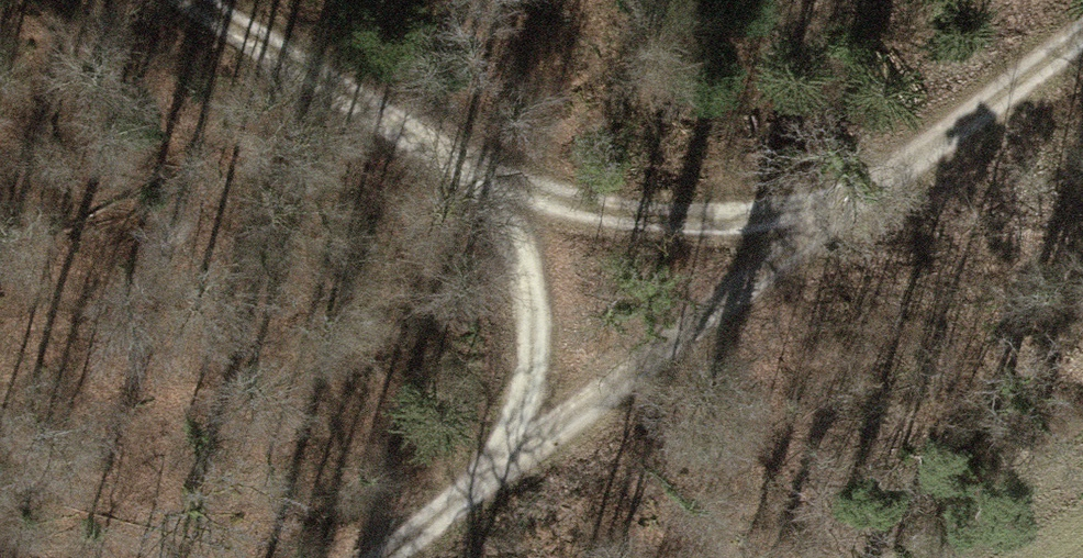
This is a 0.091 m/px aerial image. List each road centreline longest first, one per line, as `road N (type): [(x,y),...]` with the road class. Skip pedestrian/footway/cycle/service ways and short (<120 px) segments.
road 1 (track): [(1082,25),(374,557)]
road 2 (track): [(530,441),(504,197),(223,0)]
road 3 (track): [(504,197),(804,232)]

